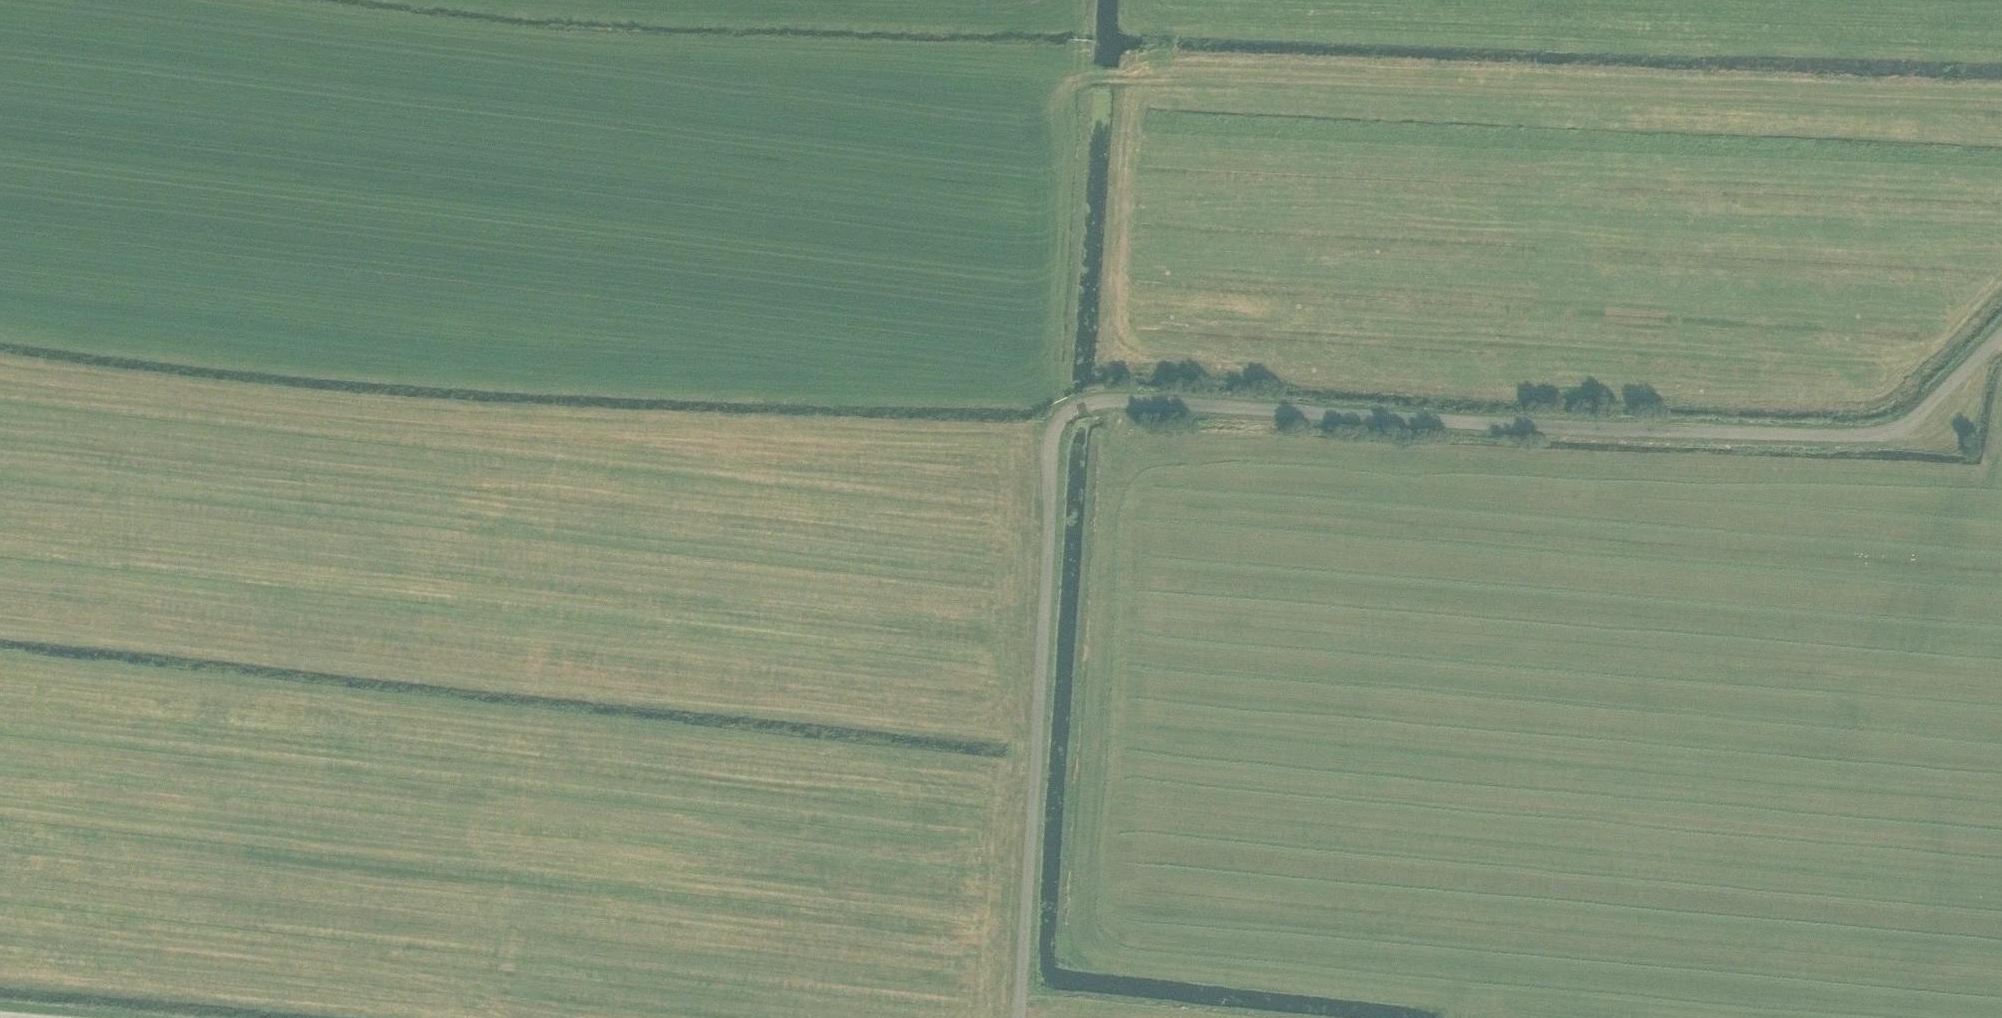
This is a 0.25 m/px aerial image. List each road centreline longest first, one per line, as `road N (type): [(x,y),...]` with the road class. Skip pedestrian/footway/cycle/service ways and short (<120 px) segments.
road 1 (unclassified): [(1023,1017),(1056,430),(1107,403),(1891,443),(2001,333)]

